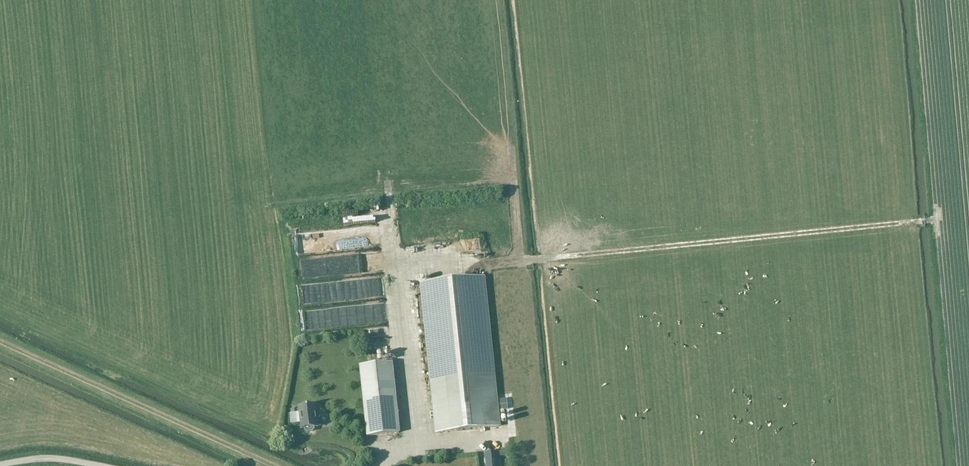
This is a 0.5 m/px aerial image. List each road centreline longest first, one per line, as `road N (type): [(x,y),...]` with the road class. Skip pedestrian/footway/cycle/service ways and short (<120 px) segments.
road 1 (track): [(933,220),(519,260),(510,149)]

